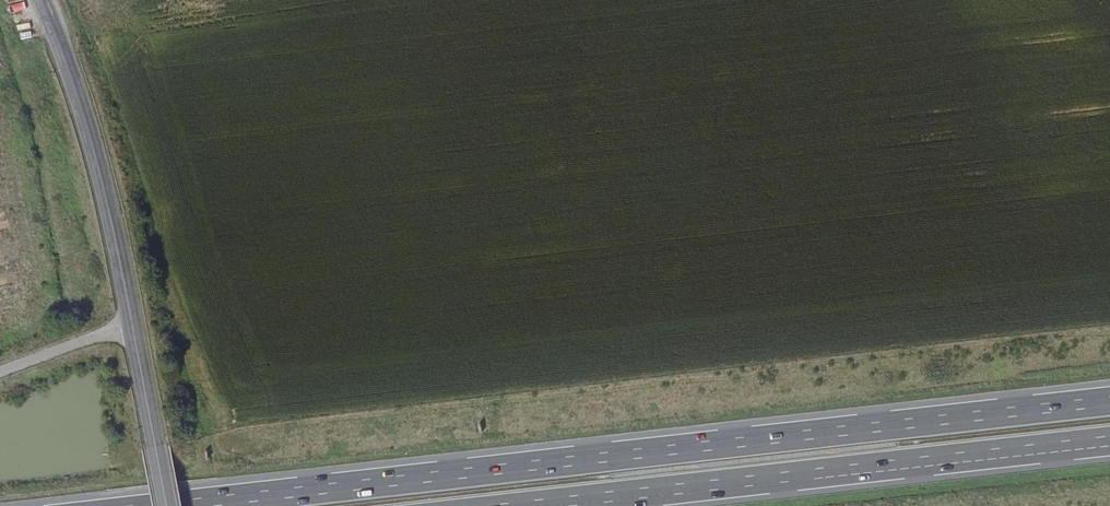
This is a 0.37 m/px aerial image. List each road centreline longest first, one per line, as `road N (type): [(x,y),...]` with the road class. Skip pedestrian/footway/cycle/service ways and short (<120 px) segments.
road 1 (motorway): [(1109,400),(177,505)]
road 2 (motorway): [(514,505),(1109,440)]
road 3 (tertiary): [(169,505),(97,147),(44,0)]

